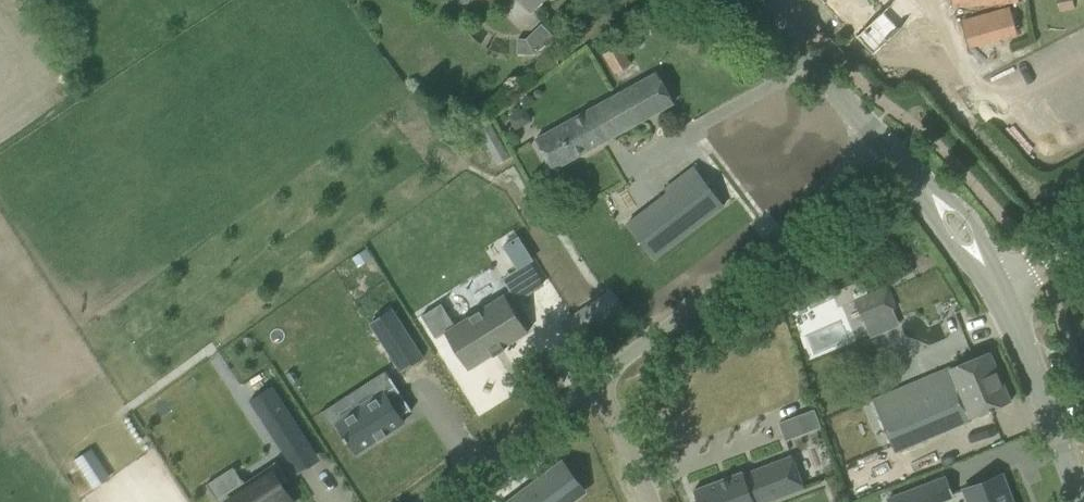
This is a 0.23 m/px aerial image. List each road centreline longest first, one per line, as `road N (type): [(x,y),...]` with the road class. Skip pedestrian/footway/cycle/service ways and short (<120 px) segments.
road 1 (unclassified): [(593,379),(800,221),(881,143)]
road 2 (tertiary): [(1080,501),(995,288)]
road 3 (unclassified): [(431,501),(593,379)]
road 4 (tertiary): [(881,143),(739,0)]
road 5 (residential): [(647,501),(593,379)]
road 6 (tertiary): [(995,288),(971,216),(924,188)]
road 7 (tertiary): [(924,188),(940,233),(995,288)]

